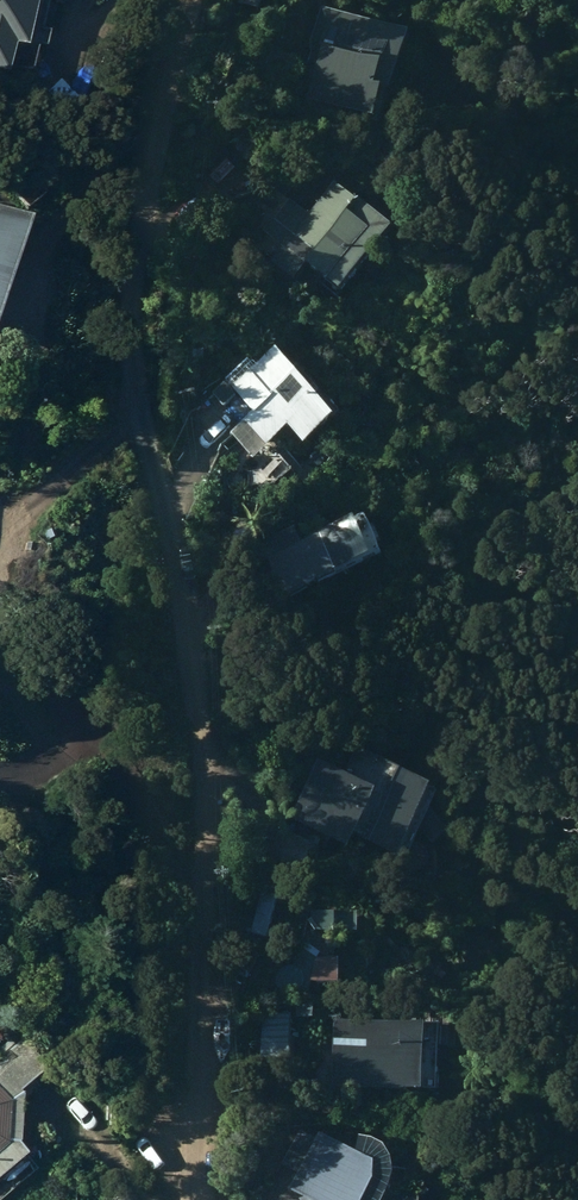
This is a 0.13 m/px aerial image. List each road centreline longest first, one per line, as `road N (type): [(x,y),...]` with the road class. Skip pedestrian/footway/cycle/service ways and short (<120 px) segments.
road 1 (unclassified): [(195,1199),(212,787),(135,370),(140,266),(191,0)]

